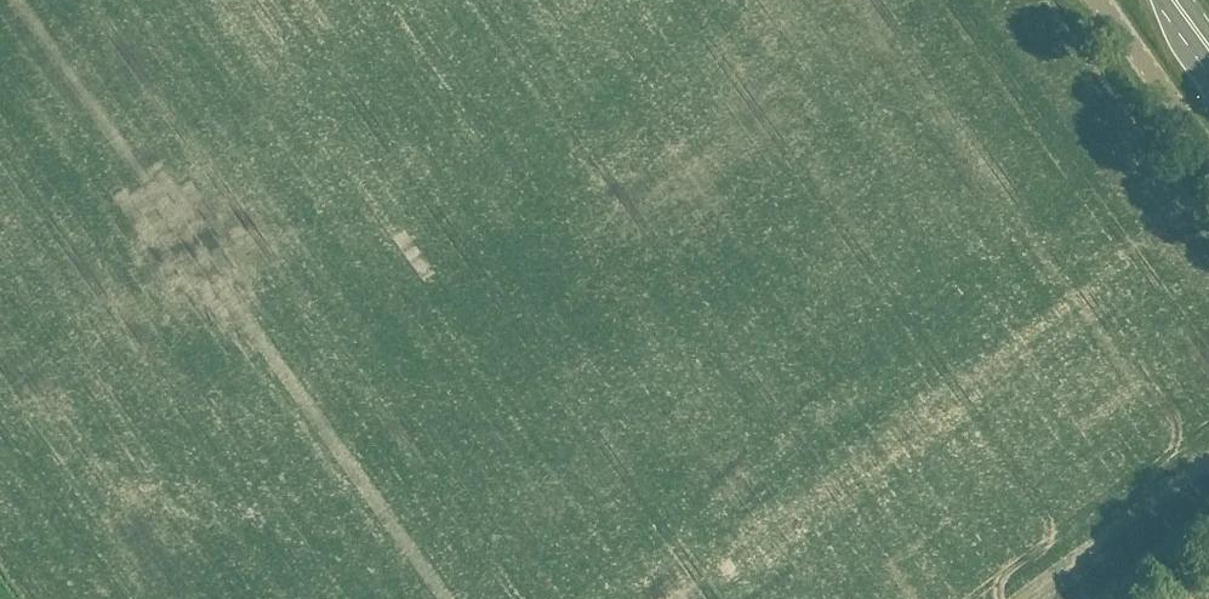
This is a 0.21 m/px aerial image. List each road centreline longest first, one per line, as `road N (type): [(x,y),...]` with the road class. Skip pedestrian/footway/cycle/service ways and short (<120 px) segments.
road 1 (unclassified): [(1208,148),(1097,0)]

